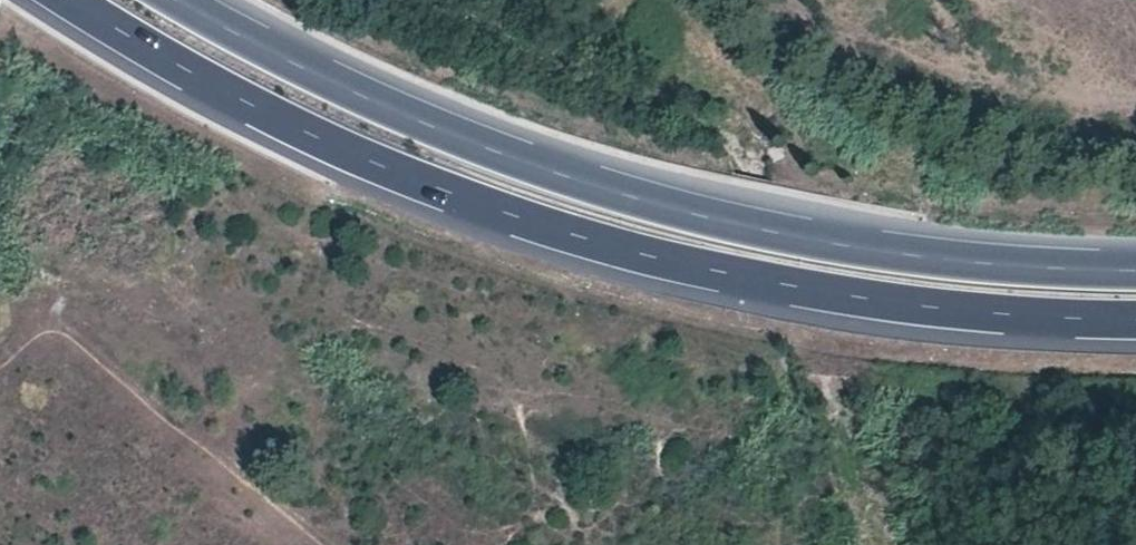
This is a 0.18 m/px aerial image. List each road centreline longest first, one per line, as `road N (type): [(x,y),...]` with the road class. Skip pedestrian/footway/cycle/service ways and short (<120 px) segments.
road 1 (trunk): [(80,0),(320,141),(478,207),(633,255)]
road 2 (trunk): [(676,197),(339,81),(184,0)]
road 3 (trunk): [(633,255),(802,299),(1135,330)]
road 4 (trunk): [(1135,310),(633,255)]
road 5 (trunk): [(1135,260),(1055,262),(864,237),(676,197)]
road 6 (trunk): [(1135,236),(676,197)]

